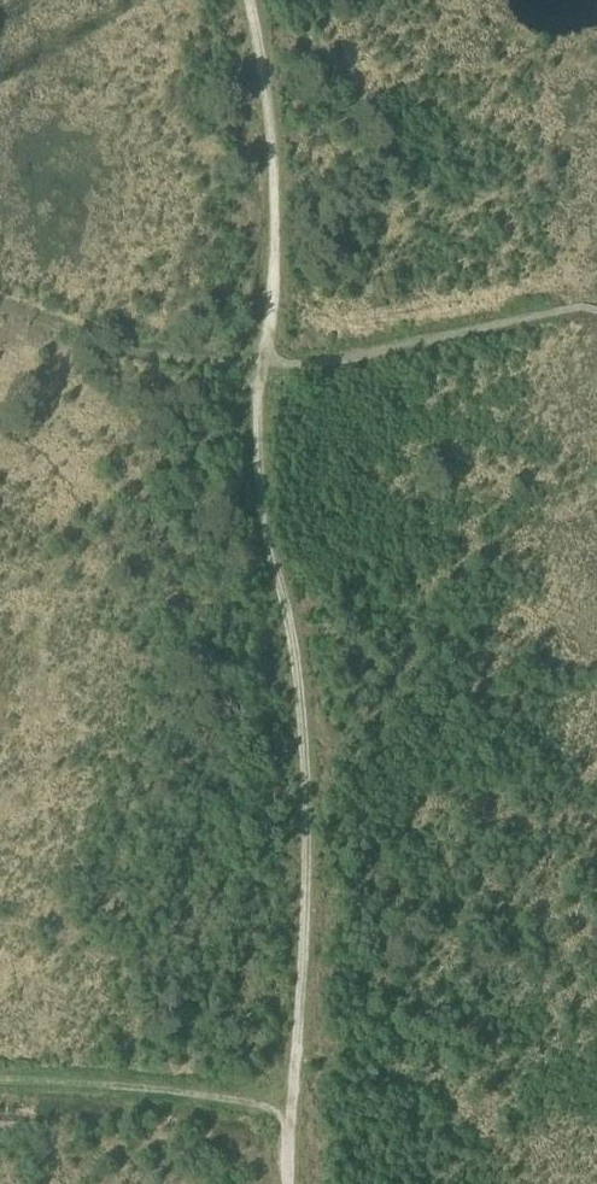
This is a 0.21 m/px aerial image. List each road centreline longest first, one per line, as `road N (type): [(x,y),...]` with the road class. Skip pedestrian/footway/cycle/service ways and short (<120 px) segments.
road 1 (track): [(262,363),(254,411),(264,527),(298,674),(305,800),(291,1106)]
road 2 (track): [(250,0),(272,123),(262,363)]
road 3 (track): [(0,1080),(291,1106)]
road 4 (track): [(262,363),(160,358),(26,325),(0,310)]

